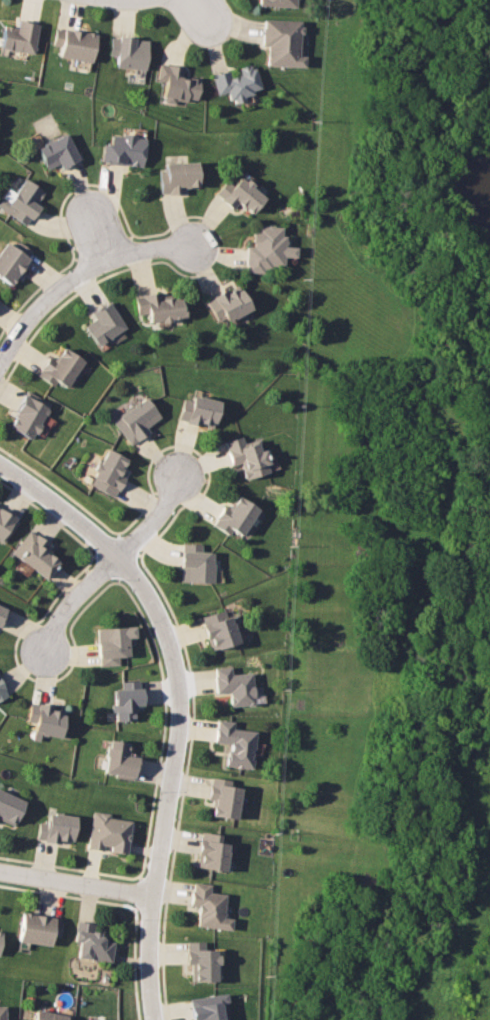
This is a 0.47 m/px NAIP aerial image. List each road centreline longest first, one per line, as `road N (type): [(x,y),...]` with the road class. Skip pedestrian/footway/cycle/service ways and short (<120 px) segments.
road 1 (residential): [(0,465),(84,529),(145,598),(171,642),(181,692),(150,911),(154,1019)]
road 2 (residential): [(0,365),(34,306),(72,277),(138,246),(202,240)]
road 3 (residential): [(152,897),(0,869)]
road 4 (residential): [(112,560),(34,659)]

